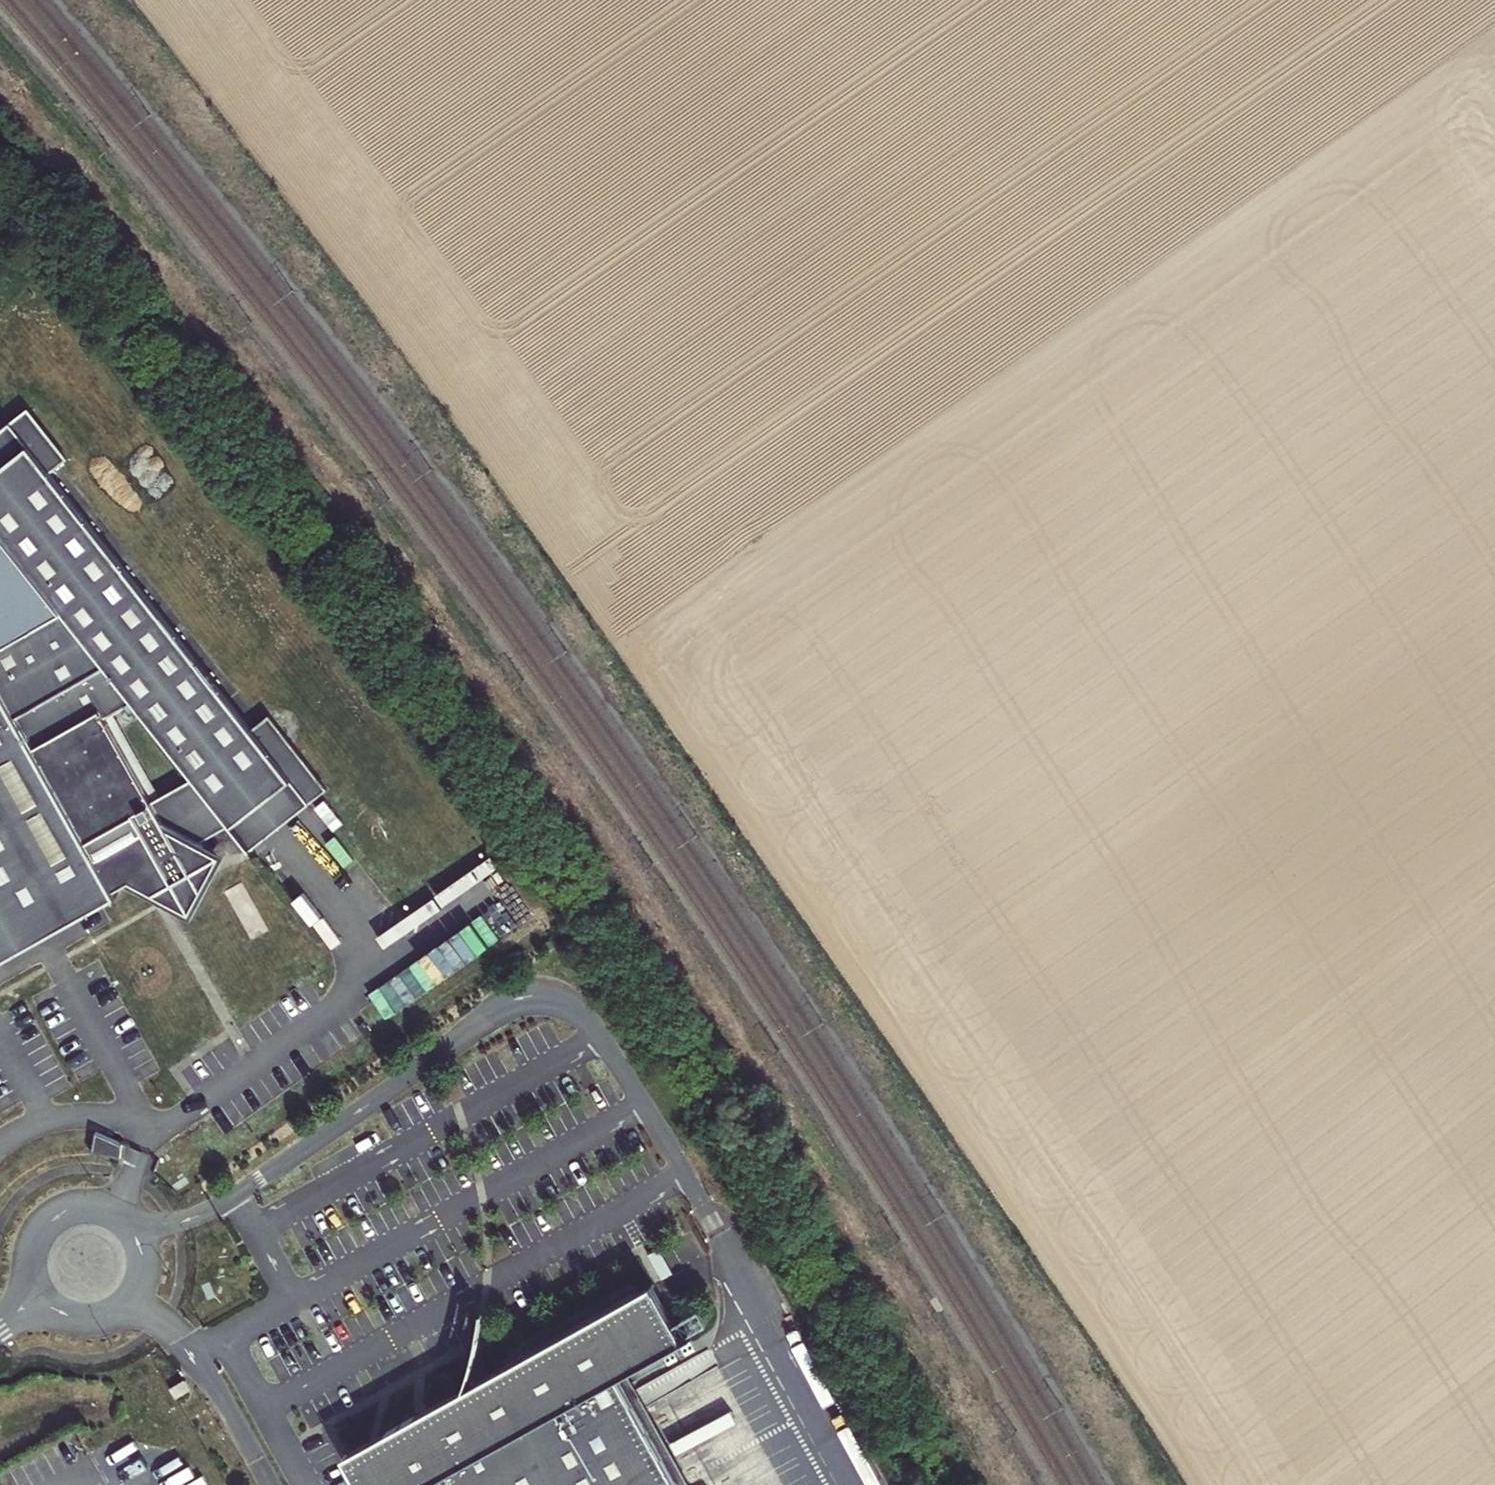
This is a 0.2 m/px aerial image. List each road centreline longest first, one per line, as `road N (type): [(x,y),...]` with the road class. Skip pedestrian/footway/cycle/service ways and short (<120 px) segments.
road 1 (residential): [(129,1302),(142,1271),(135,1238),(117,1218),(89,1209),(59,1216),(37,1238),(30,1268),(40,1297)]

